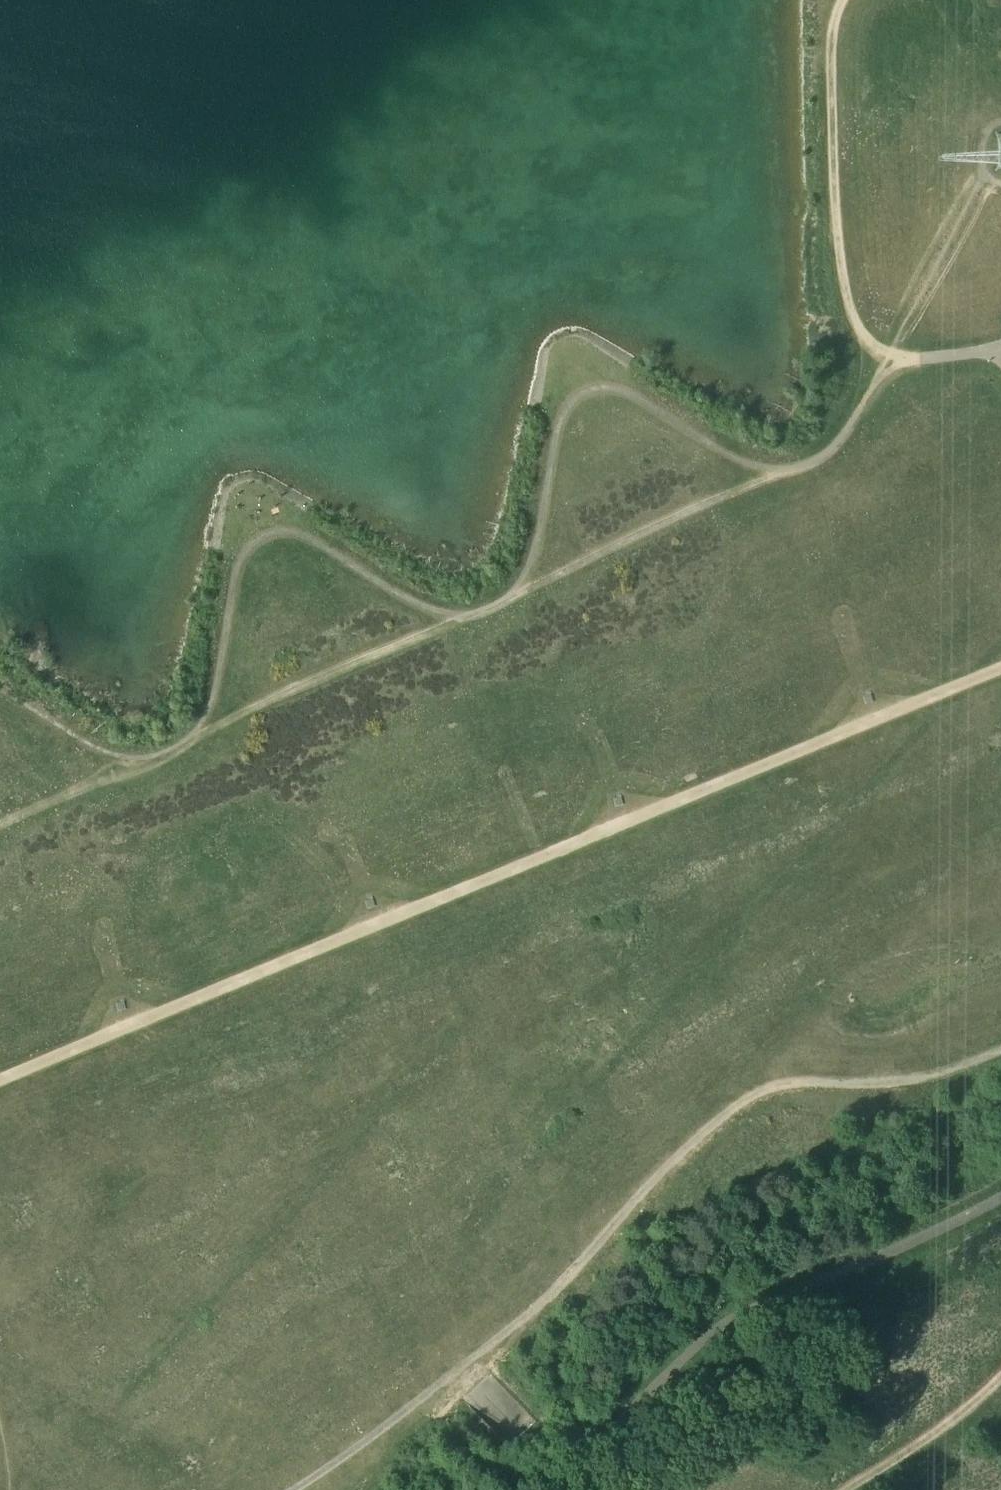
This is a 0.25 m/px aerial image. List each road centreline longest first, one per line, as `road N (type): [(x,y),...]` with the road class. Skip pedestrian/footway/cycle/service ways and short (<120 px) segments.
road 1 (track): [(1000,672),(0,1085)]
road 2 (track): [(924,361),(891,365),(854,319),(838,252),(832,43),(844,0)]

